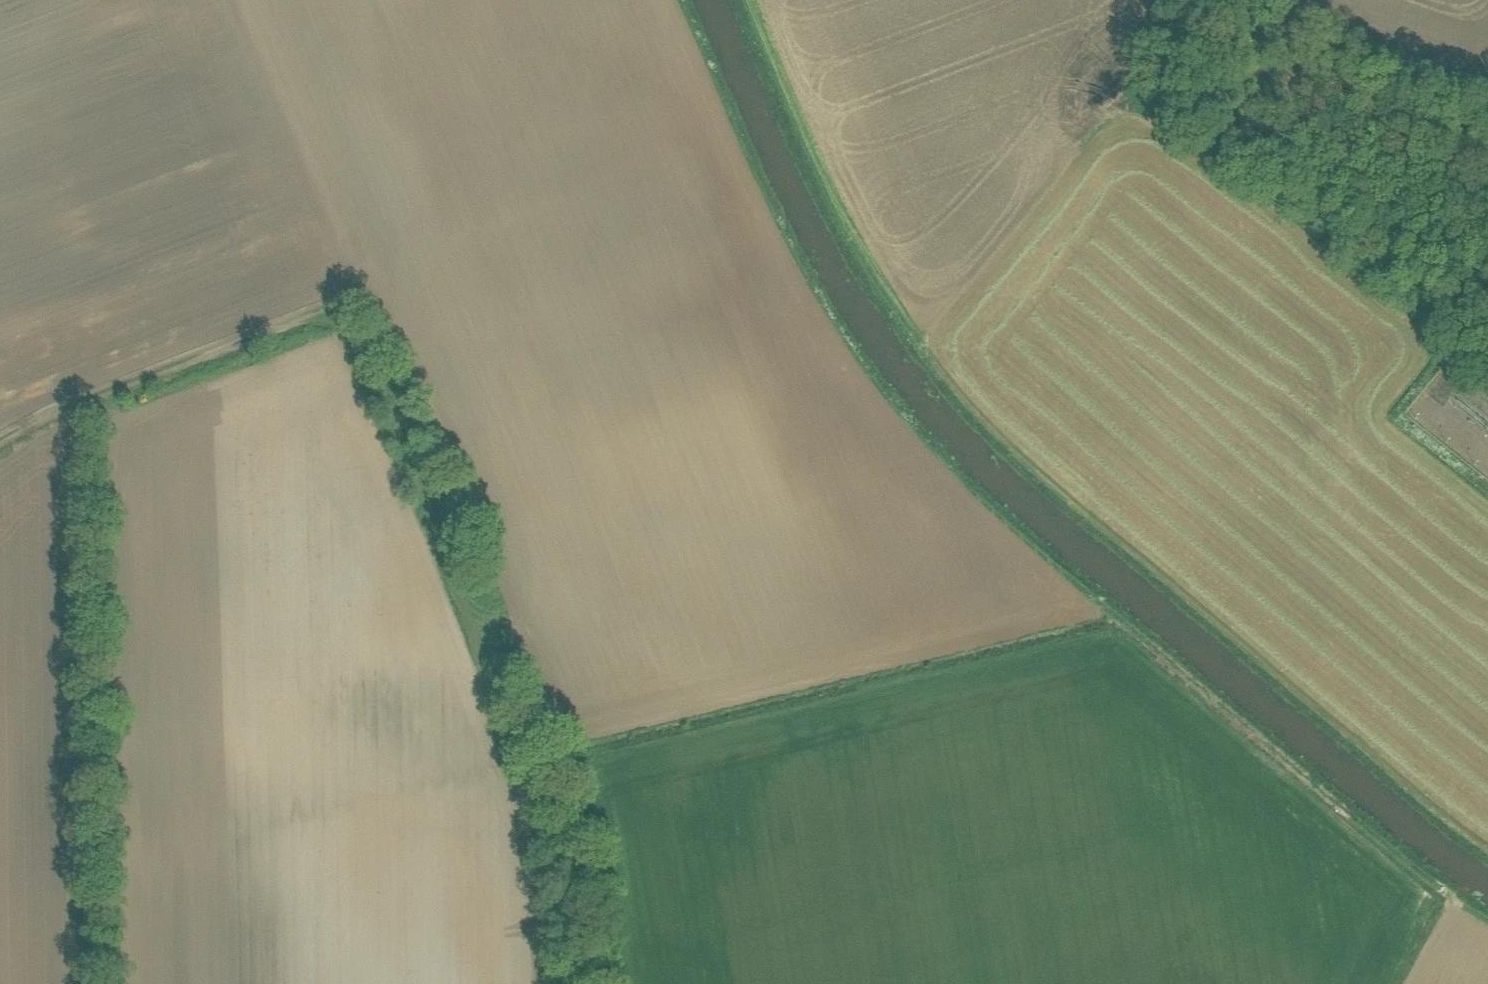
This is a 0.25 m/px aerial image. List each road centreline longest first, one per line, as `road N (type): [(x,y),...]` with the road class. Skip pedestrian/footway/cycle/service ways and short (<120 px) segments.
road 1 (track): [(0,440),(317,319),(350,320),(377,368),(534,769),(566,865),(582,983)]

